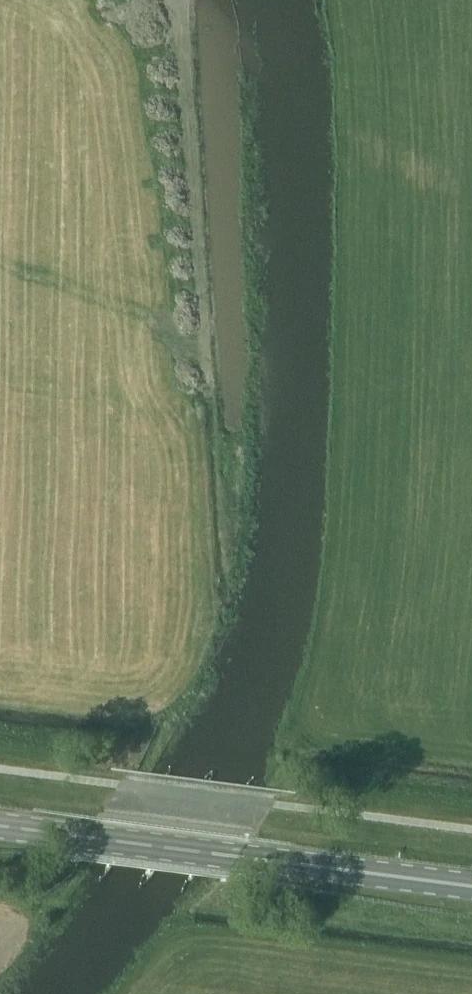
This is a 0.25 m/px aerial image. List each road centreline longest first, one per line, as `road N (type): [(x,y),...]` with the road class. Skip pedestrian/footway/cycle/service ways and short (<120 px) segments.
road 1 (primary): [(0,825),(471,885)]

